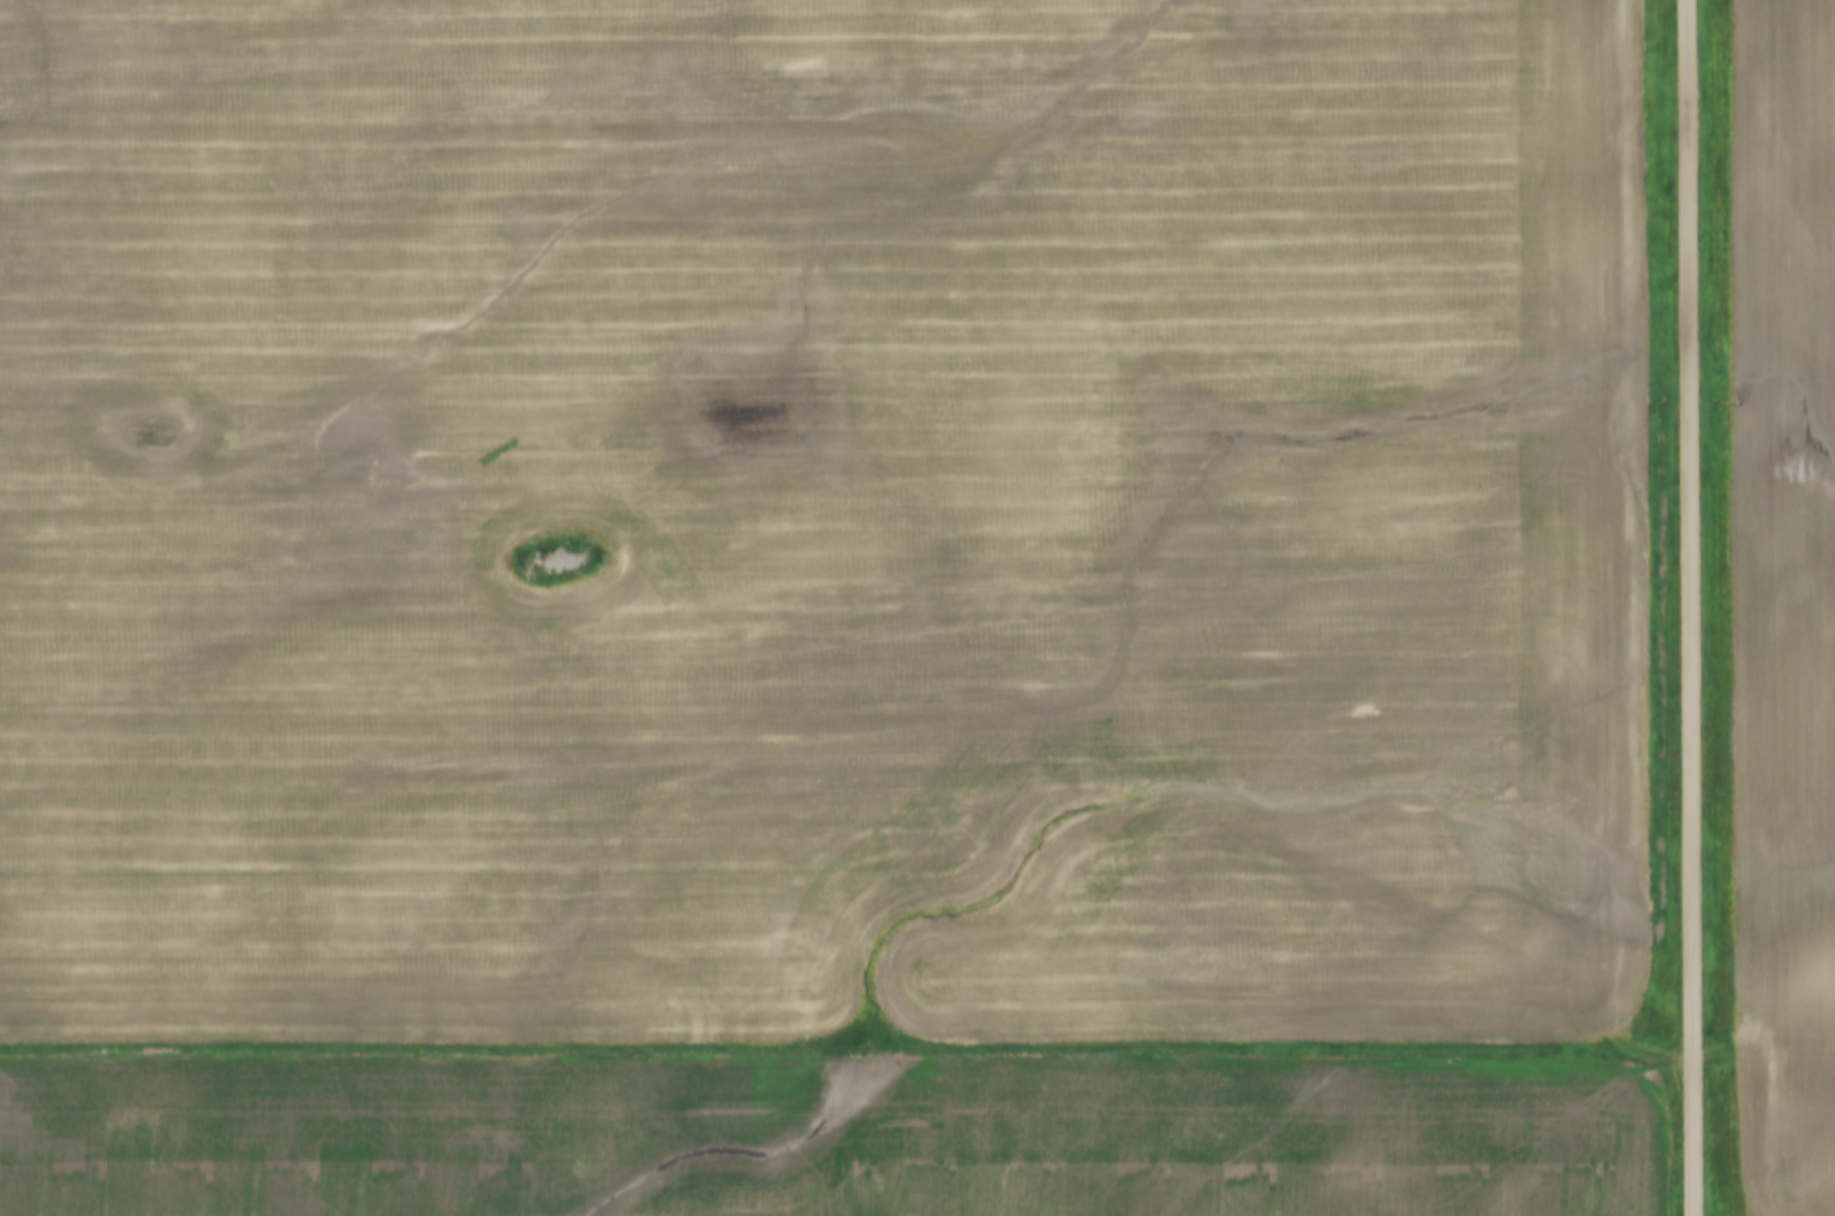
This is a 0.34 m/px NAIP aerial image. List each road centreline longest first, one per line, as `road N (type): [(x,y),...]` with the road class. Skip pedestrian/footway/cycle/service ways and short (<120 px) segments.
road 1 (residential): [(1693,1215),(1687,0)]

